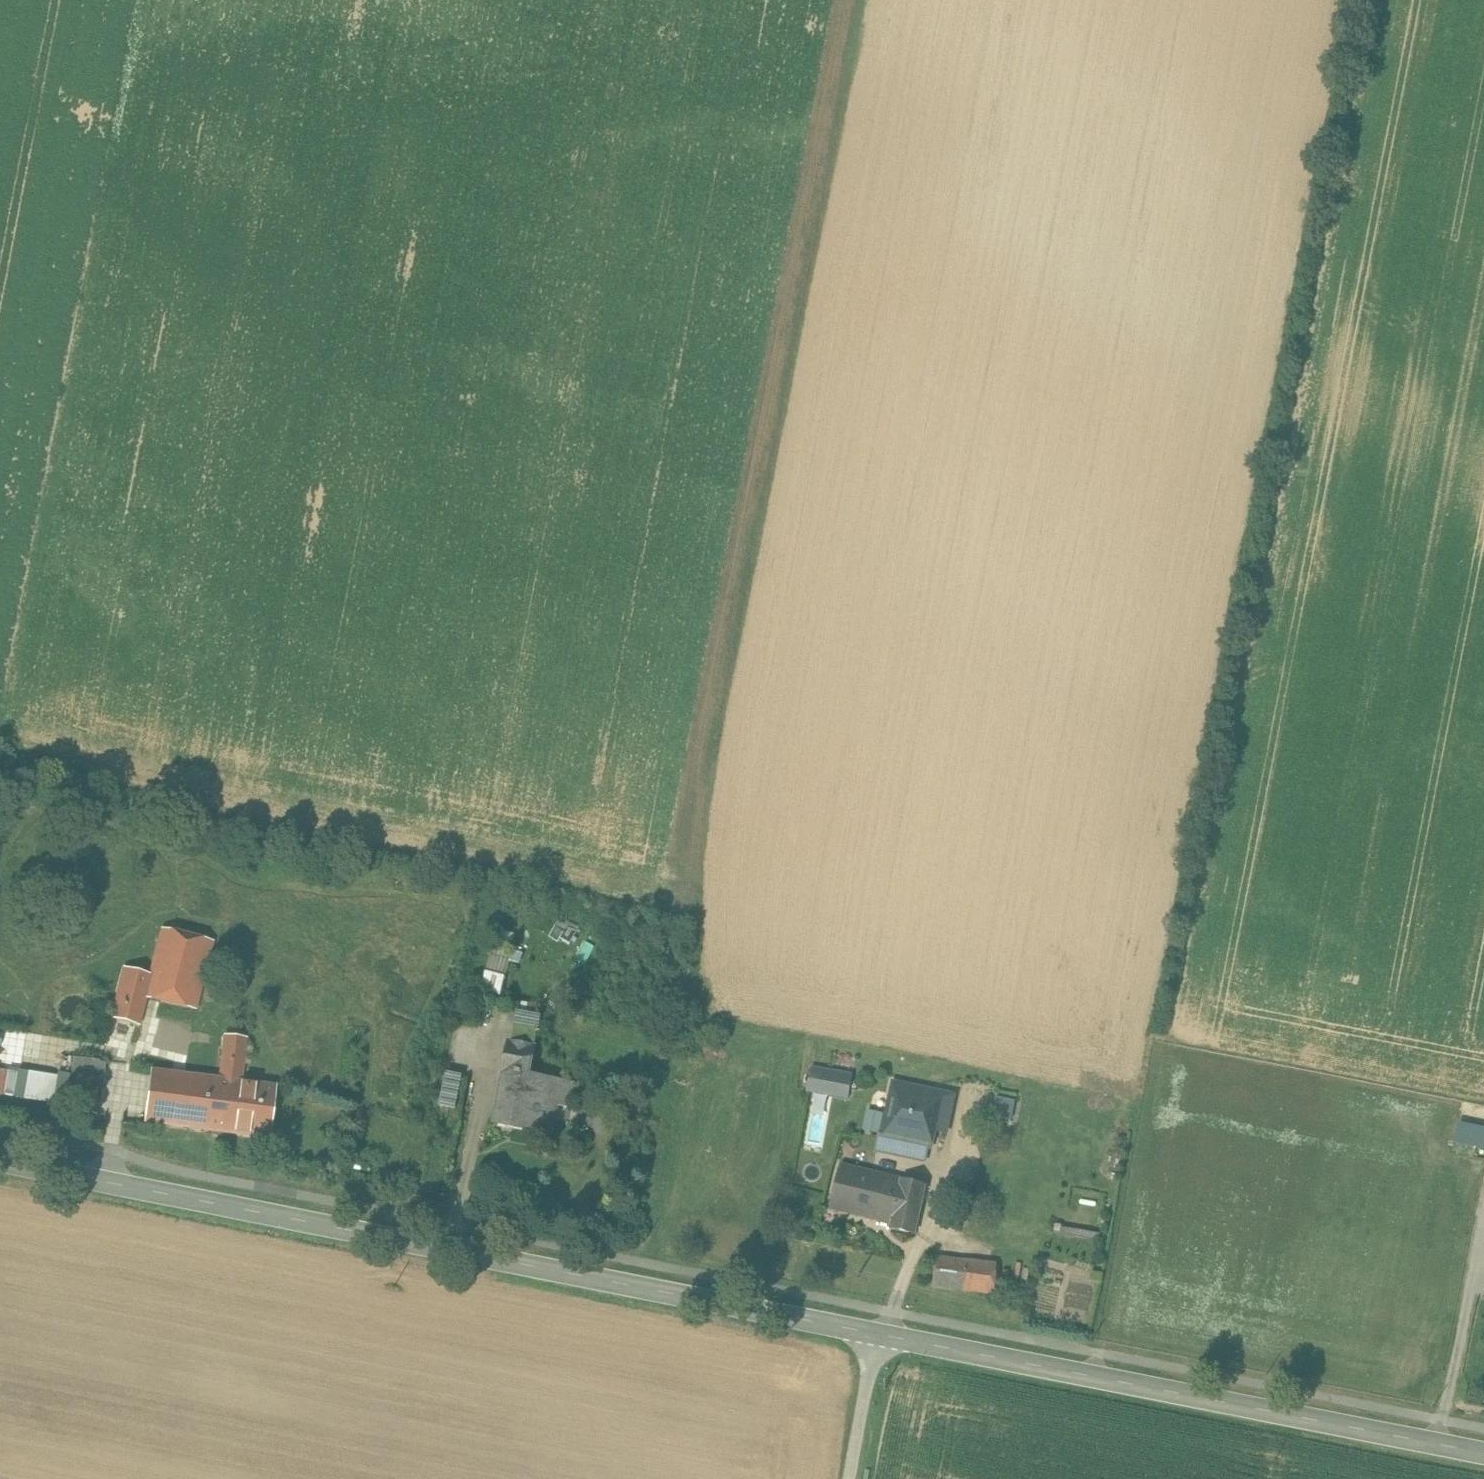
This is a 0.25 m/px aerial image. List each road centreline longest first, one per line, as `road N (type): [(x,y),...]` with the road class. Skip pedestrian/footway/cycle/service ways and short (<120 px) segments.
road 1 (tertiary): [(0,1161),(1483,1454)]

